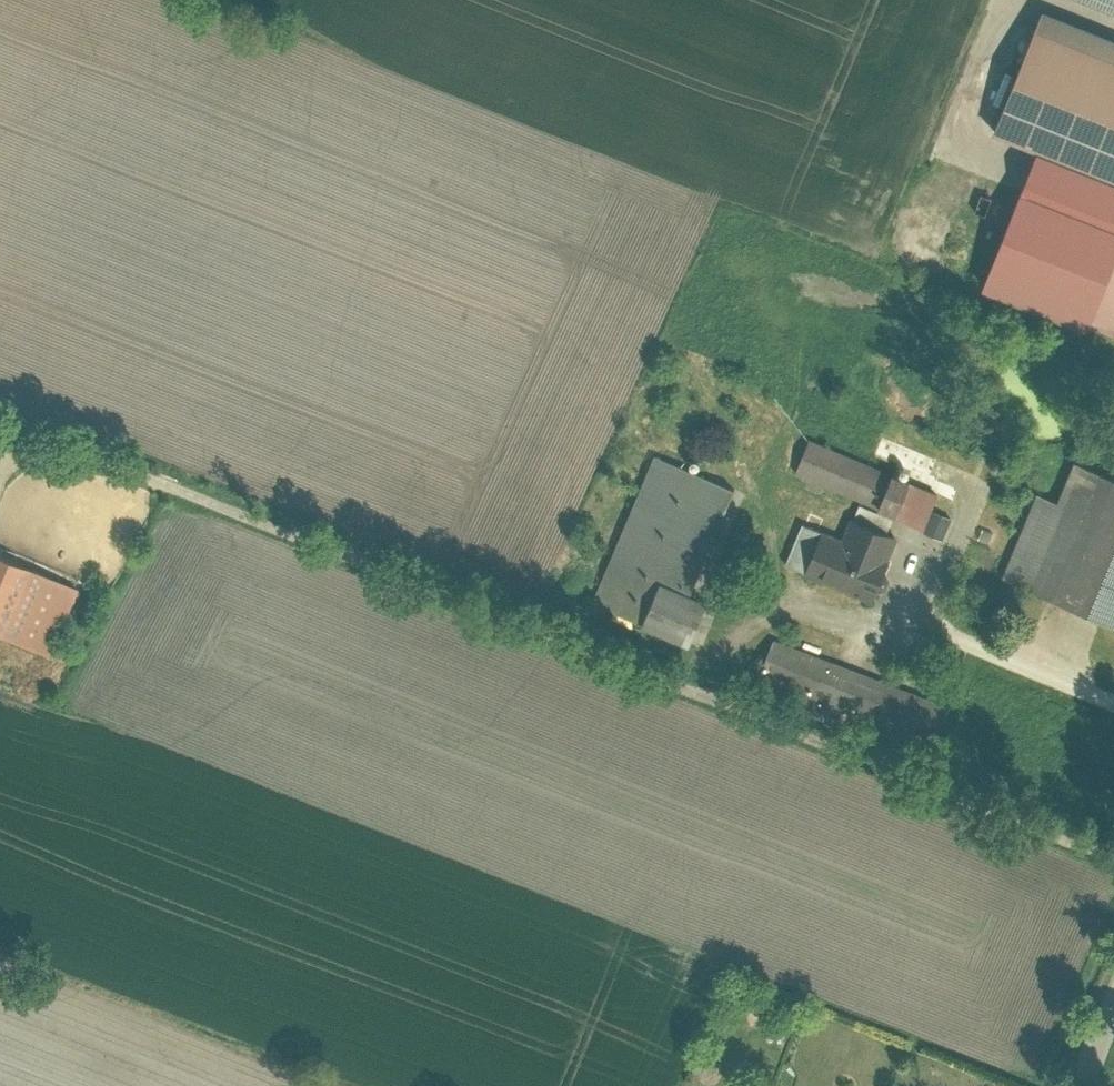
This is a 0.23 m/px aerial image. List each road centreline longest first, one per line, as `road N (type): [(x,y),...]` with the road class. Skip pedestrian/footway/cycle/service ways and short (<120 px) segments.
road 1 (unclassified): [(1050,1085),(1113,929)]

